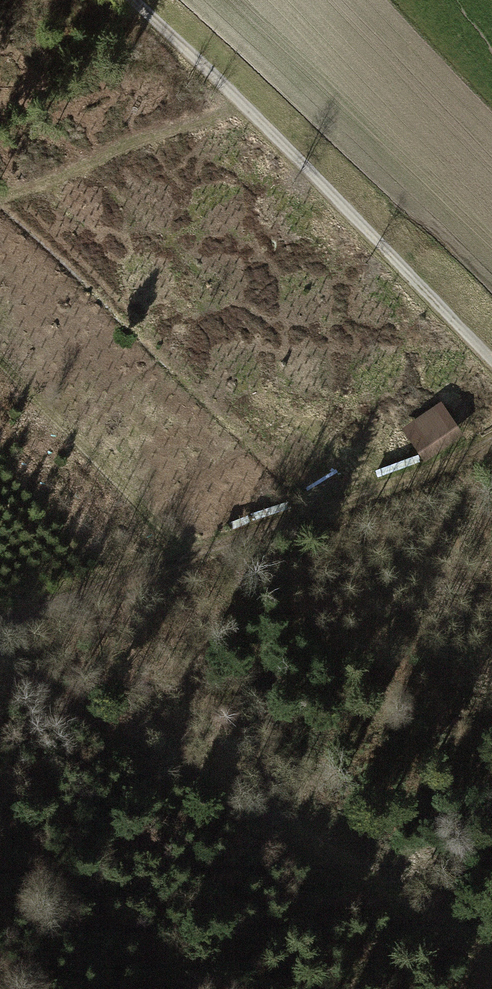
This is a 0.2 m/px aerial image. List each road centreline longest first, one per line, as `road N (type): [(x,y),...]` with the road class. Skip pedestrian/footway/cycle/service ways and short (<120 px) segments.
road 1 (track): [(0,652),(491,959)]
road 2 (track): [(491,444),(0,634)]
road 3 (track): [(128,0),(491,367)]

